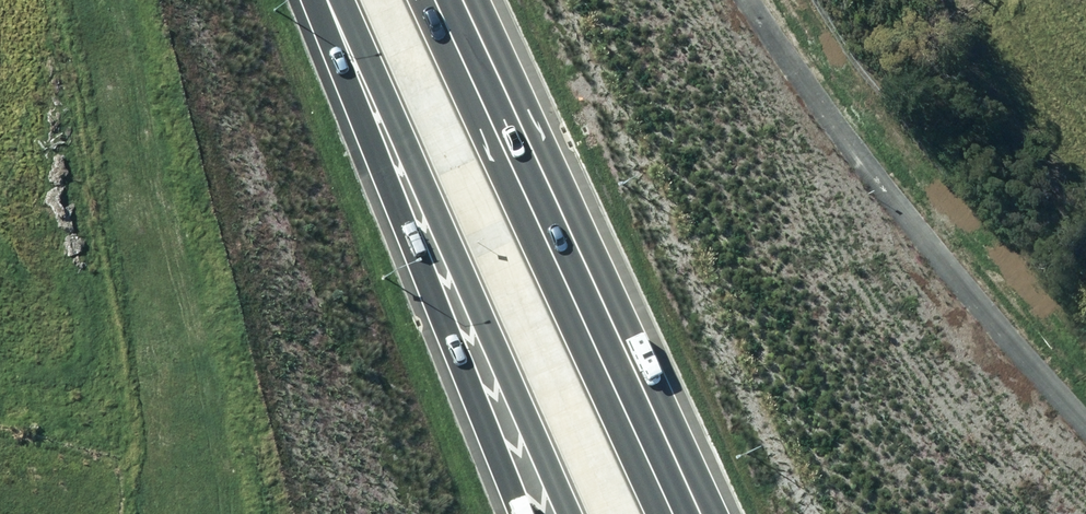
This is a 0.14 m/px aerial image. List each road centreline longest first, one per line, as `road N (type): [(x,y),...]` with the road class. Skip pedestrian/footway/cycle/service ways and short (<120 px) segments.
road 1 (trunk): [(570,513),(450,225),(341,0)]
road 2 (trunk): [(450,0),(676,513)]
road 3 (motorway): [(523,513),(357,106),(327,0)]

